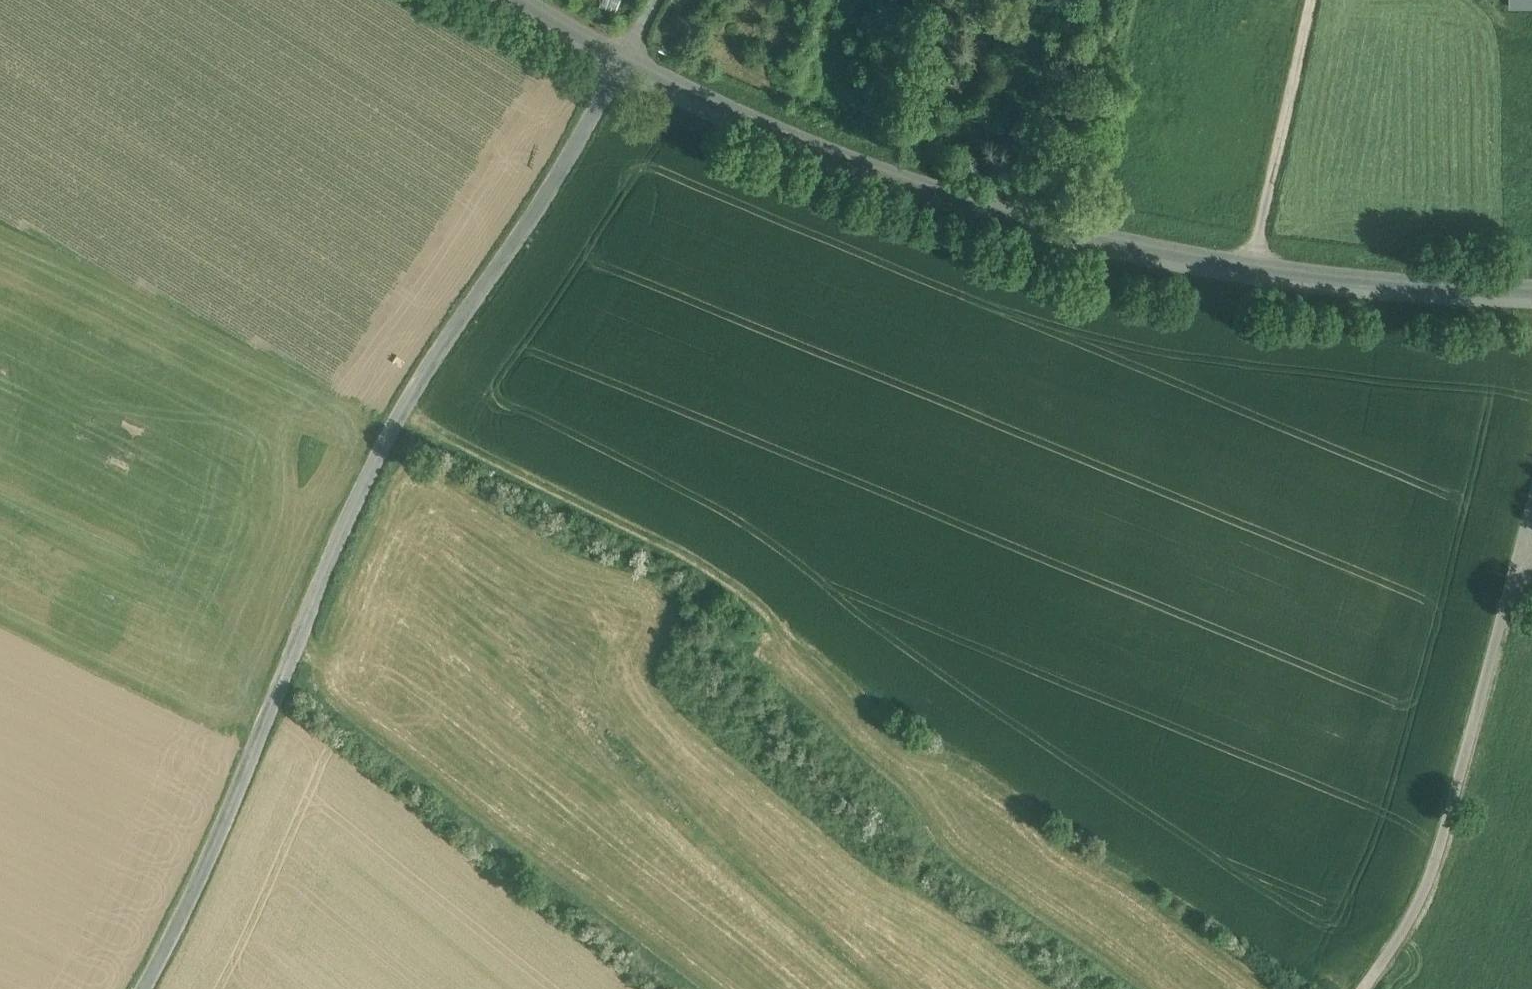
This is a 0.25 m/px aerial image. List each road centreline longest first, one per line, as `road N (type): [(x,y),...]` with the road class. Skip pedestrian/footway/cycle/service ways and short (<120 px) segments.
road 1 (unclassified): [(141,988),(208,866),(394,432),(629,59)]
road 2 (unclassified): [(1531,296),(1305,282),(1134,256),(765,128),(629,59)]
road 3 (track): [(1525,562),(1429,900),(1372,988)]

